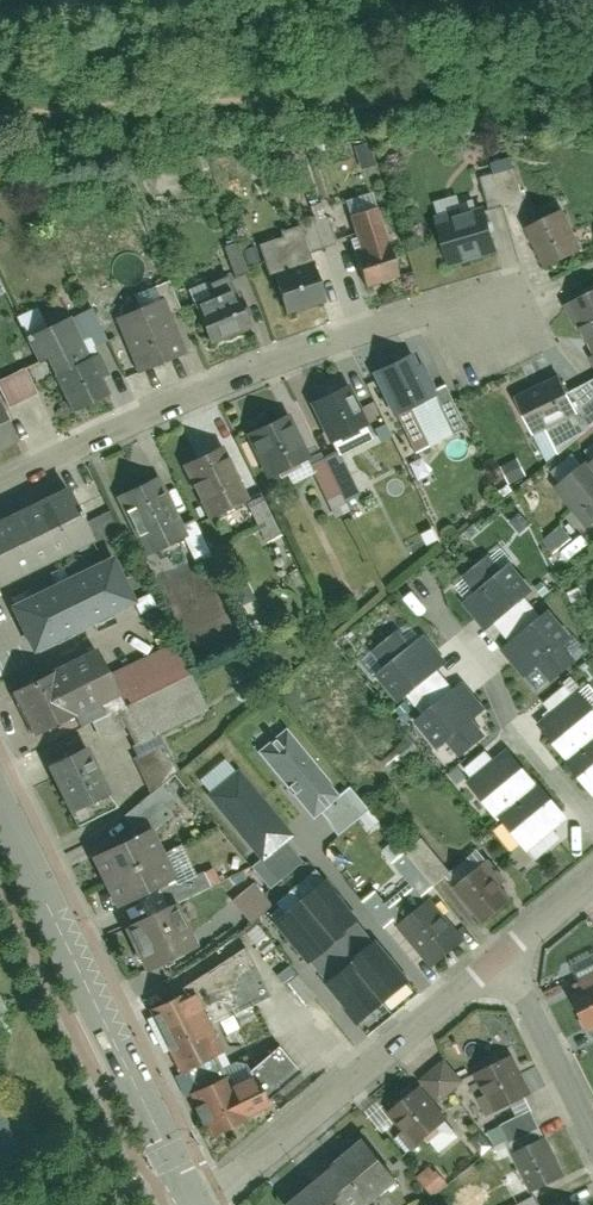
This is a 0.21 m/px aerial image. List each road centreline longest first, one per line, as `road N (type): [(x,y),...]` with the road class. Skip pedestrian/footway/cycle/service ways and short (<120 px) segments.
road 1 (residential): [(0,490),(214,391),(486,295),(510,340)]
road 2 (tertiary): [(0,795),(200,1204)]
road 3 (residential): [(201,1204),(512,951)]
road 4 (residential): [(592,1114),(512,951)]

